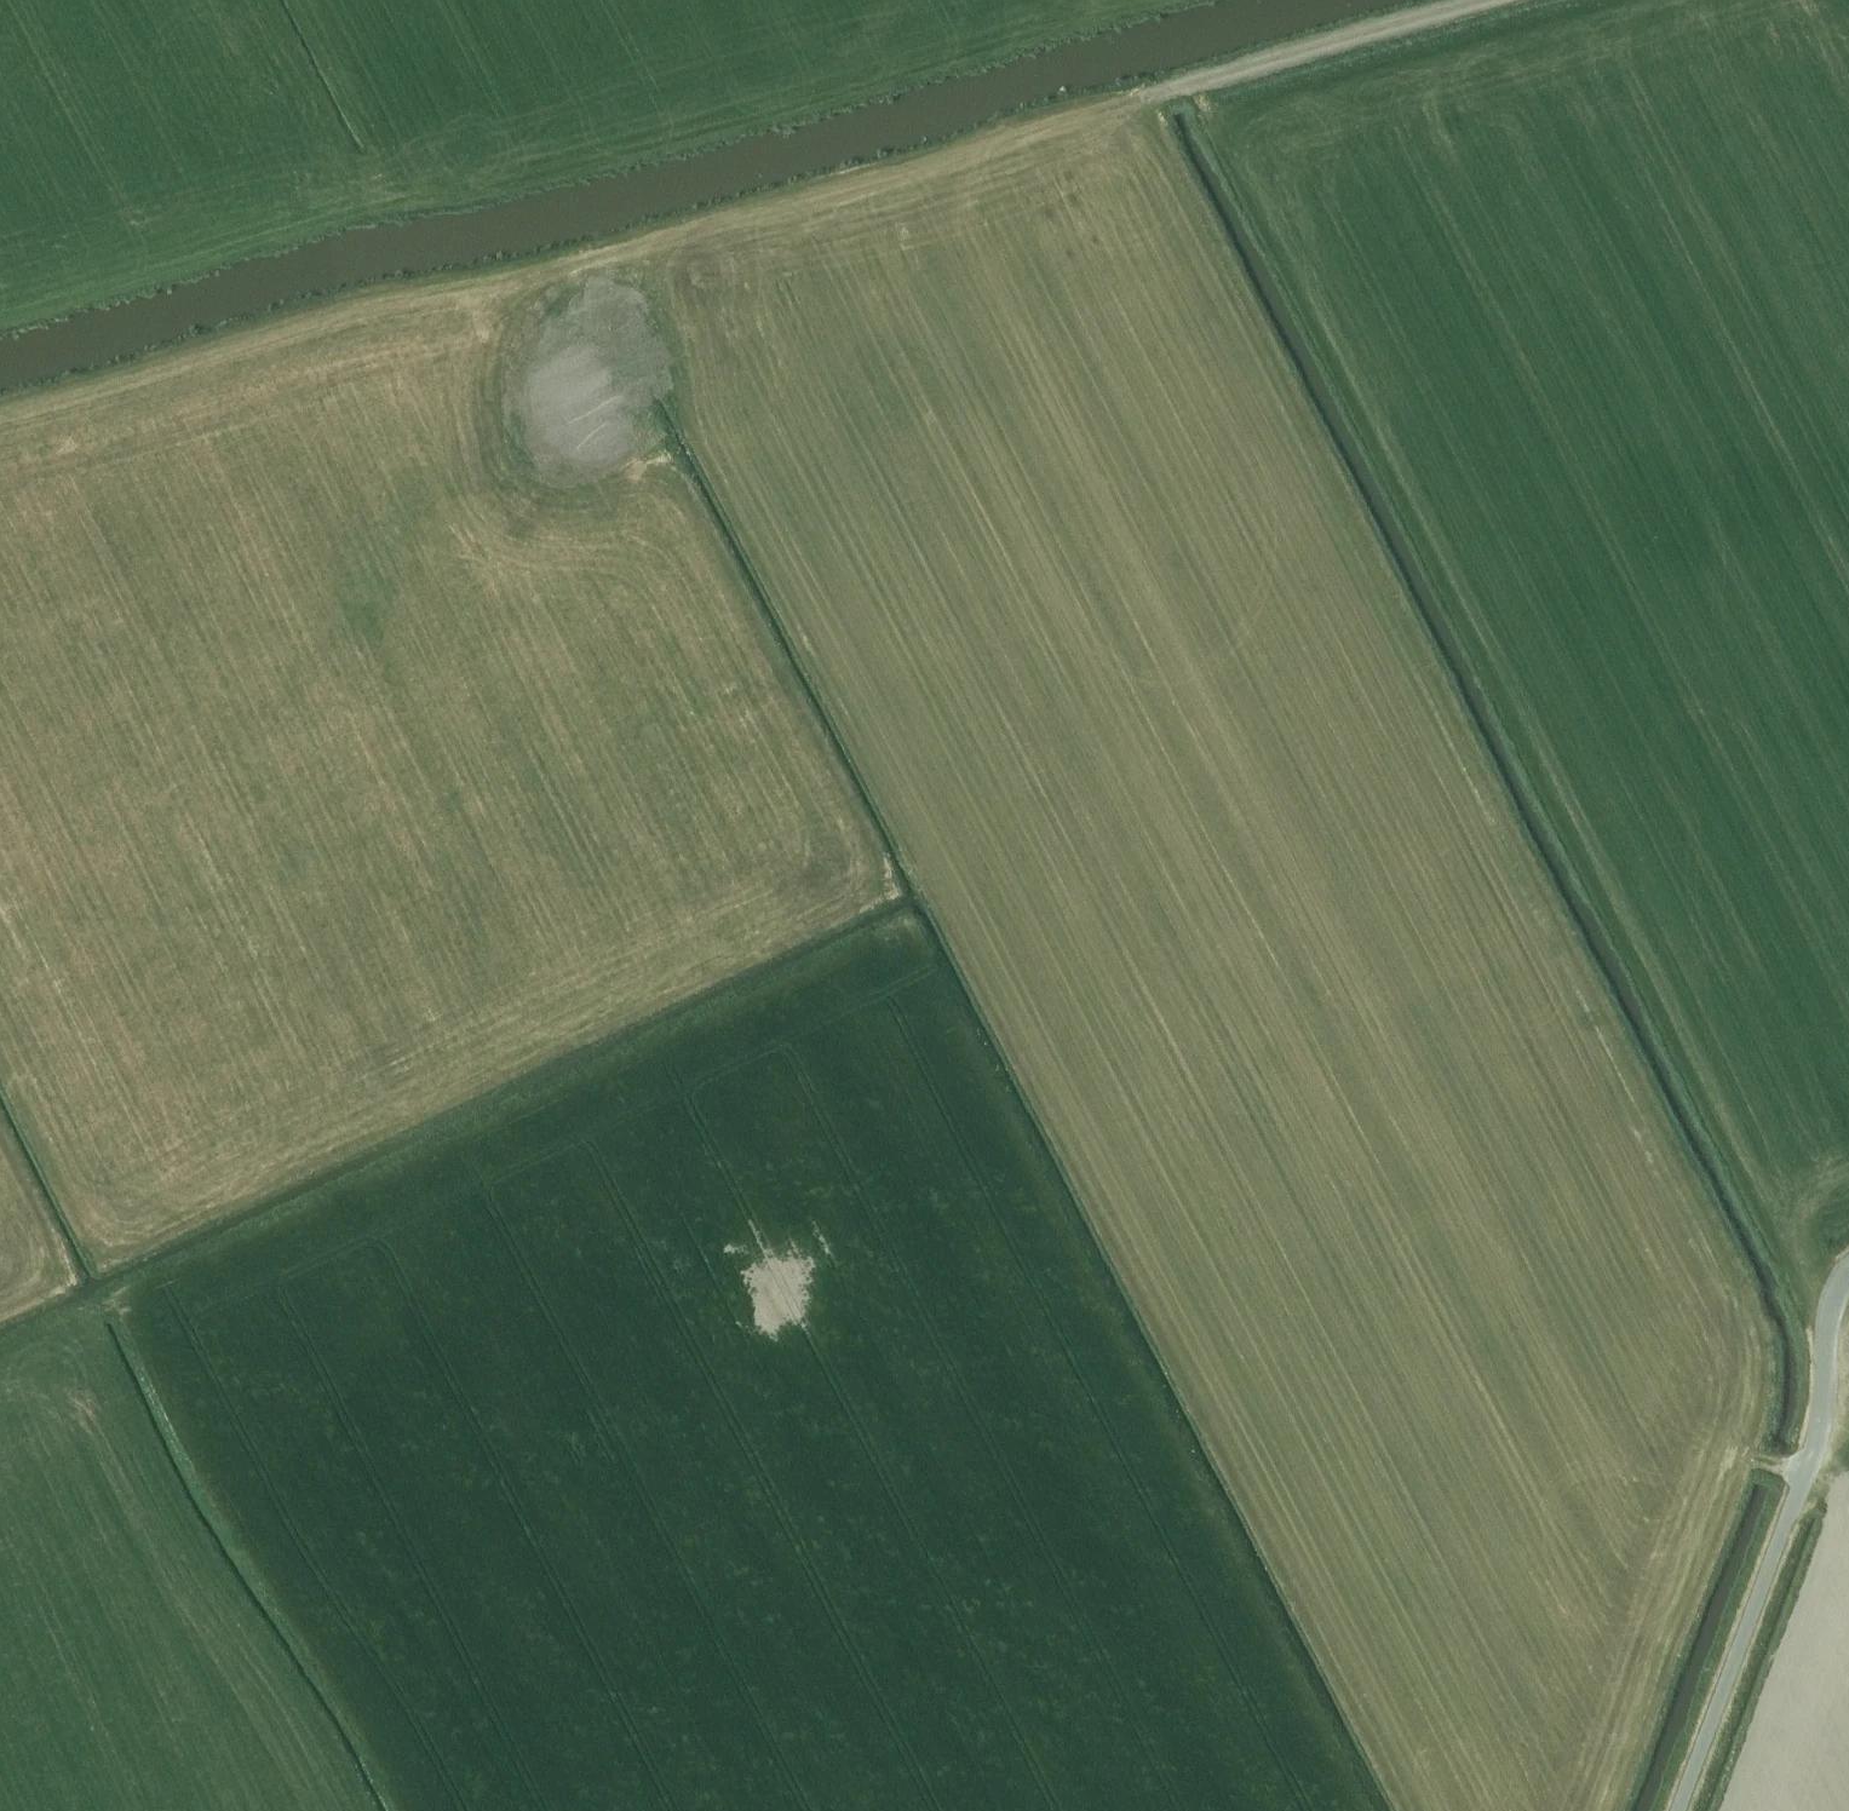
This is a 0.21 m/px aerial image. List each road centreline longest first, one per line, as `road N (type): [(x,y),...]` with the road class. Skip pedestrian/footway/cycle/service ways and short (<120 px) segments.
road 1 (track): [(1519,0),(552,272),(269,333),(0,418)]
road 2 (unclassified): [(1681,1810),(1805,1477),(1827,1405),(1832,1281),(1848,1270)]

